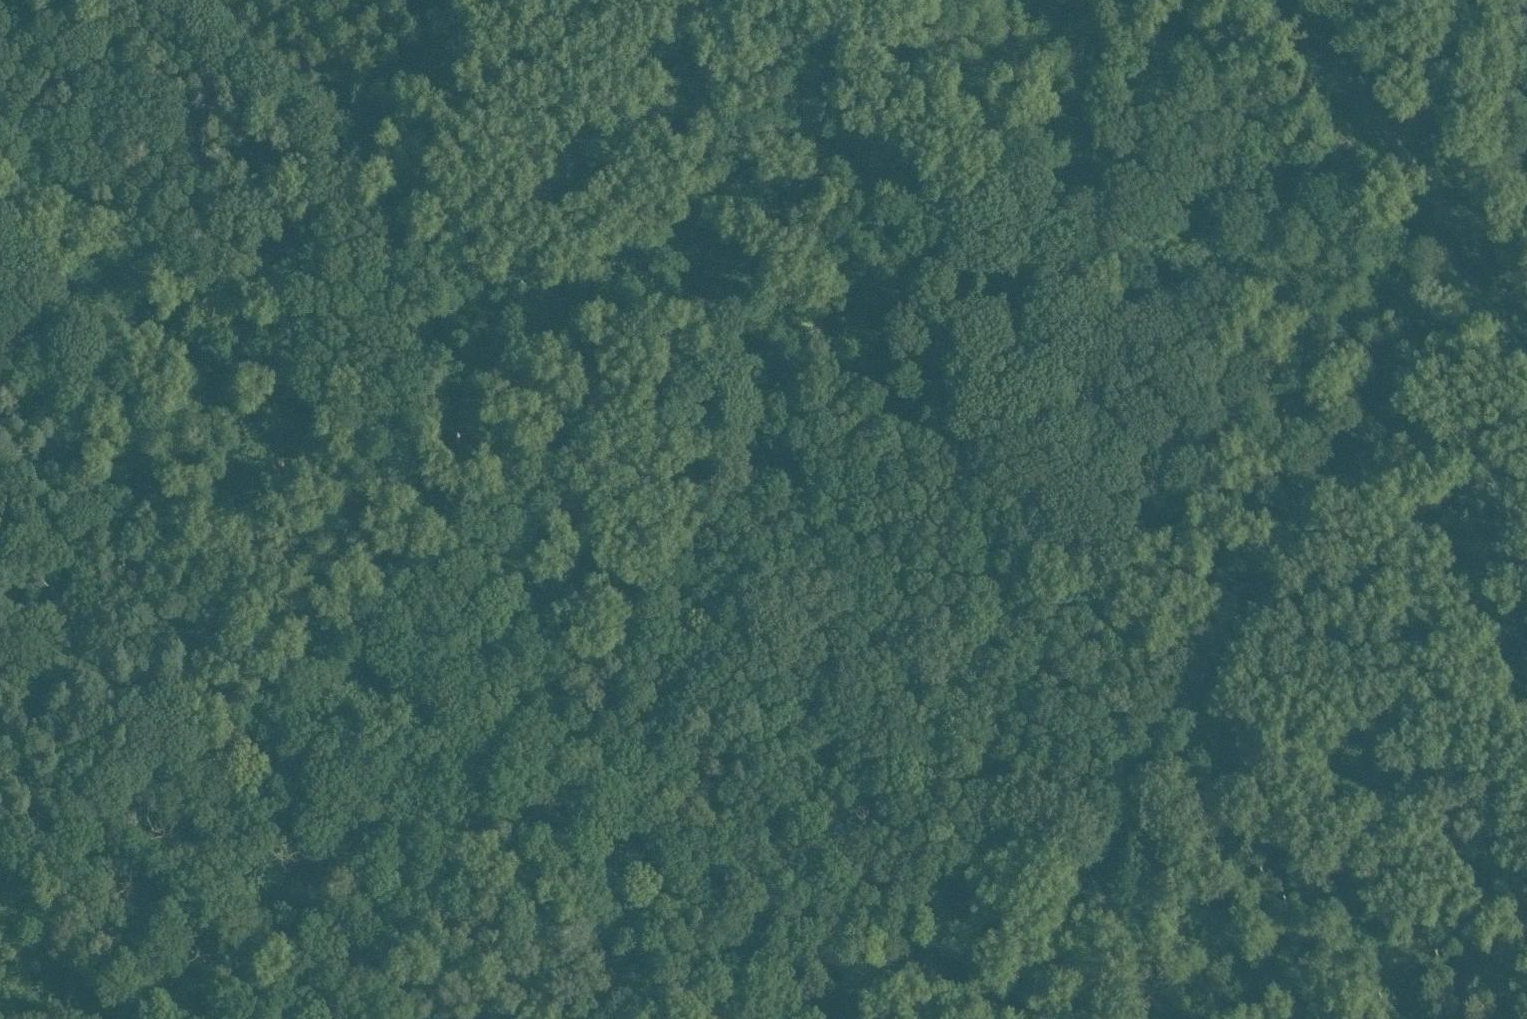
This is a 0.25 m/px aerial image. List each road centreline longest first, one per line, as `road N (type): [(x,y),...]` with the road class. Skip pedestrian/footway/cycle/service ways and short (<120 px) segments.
road 1 (tertiary): [(1526,327),(1271,0)]

